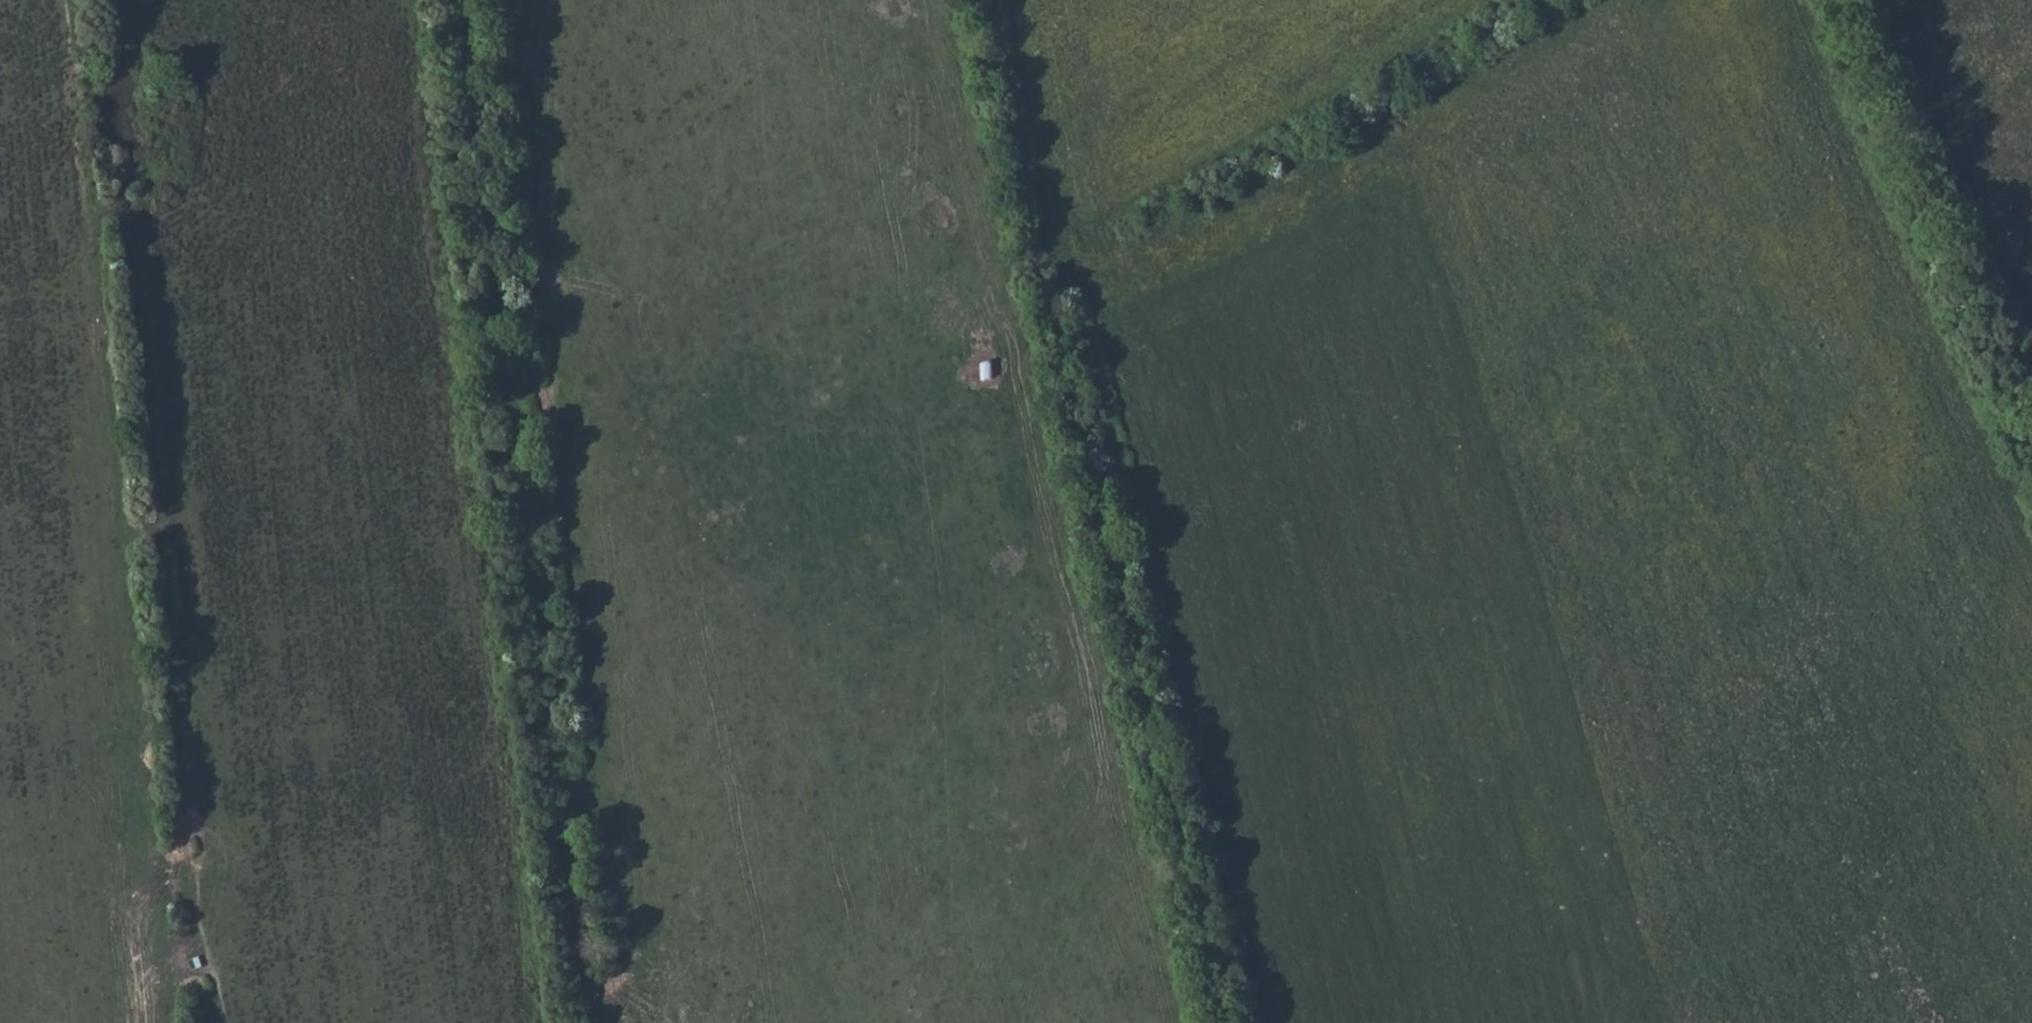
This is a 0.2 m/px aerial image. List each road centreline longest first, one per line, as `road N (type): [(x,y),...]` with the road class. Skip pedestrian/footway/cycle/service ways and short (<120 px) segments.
road 1 (track): [(461,0),(554,775),(592,1022)]

